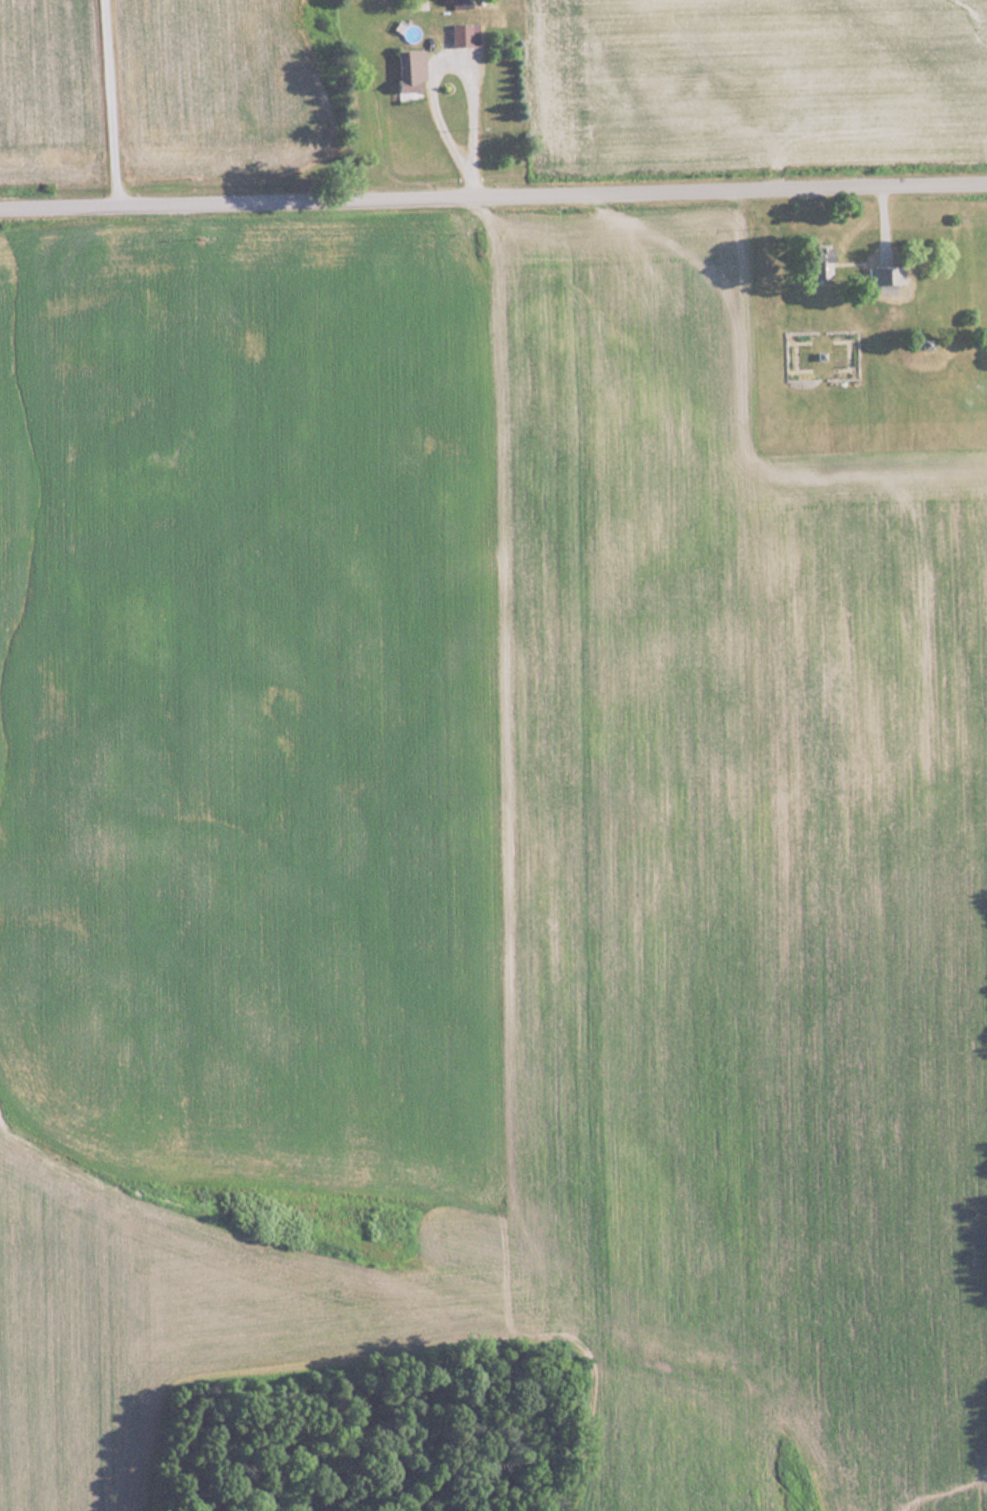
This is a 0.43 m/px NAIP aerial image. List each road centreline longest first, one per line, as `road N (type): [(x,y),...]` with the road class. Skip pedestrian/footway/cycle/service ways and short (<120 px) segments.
road 1 (residential): [(0,212),(986,187)]

